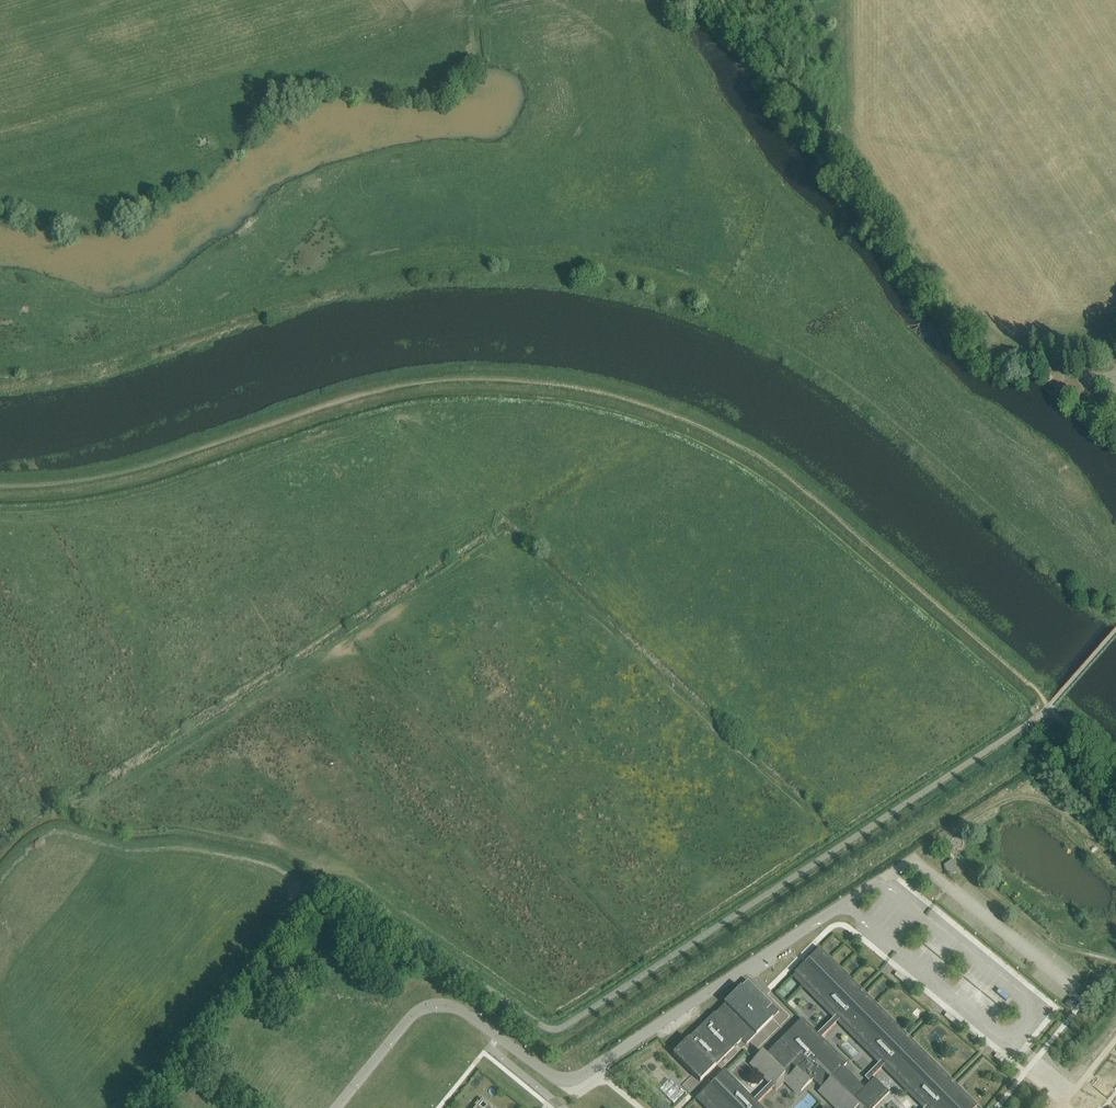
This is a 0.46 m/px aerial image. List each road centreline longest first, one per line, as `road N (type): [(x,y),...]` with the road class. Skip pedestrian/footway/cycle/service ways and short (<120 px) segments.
road 1 (unclassified): [(845,905),(567,1080),(457,1008),(423,1007),(336,1107)]

